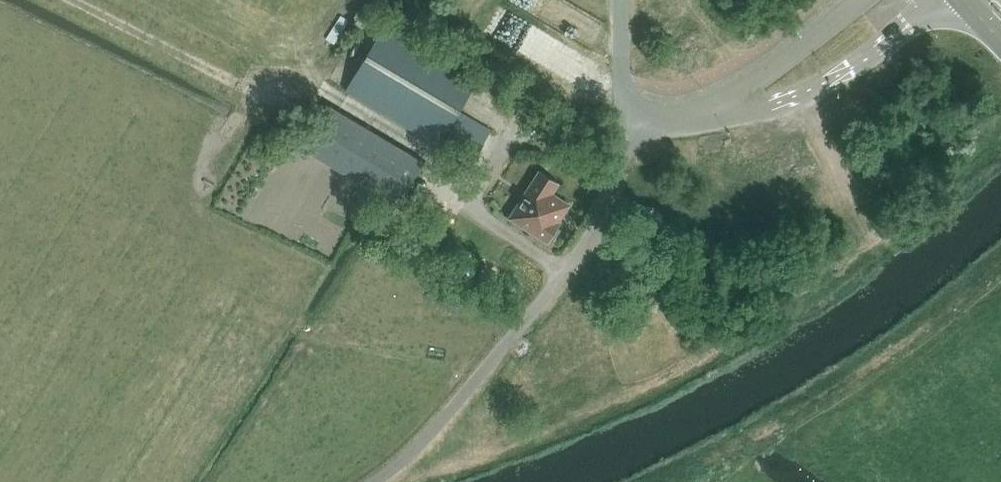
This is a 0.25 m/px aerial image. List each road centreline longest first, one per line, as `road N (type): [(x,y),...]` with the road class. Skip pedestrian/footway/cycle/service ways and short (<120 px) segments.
road 1 (track): [(71,0),(259,93),(327,94),(434,158),(470,209),(563,272)]
road 2 (unclassified): [(377,481),(459,405),(589,240),(622,151),(622,121)]
road 3 (unclassified): [(717,111),(785,95),(846,69),(934,0)]
road 4 (unclassified): [(862,0),(717,111)]
road 5 (unclassified): [(622,121),(622,0)]

